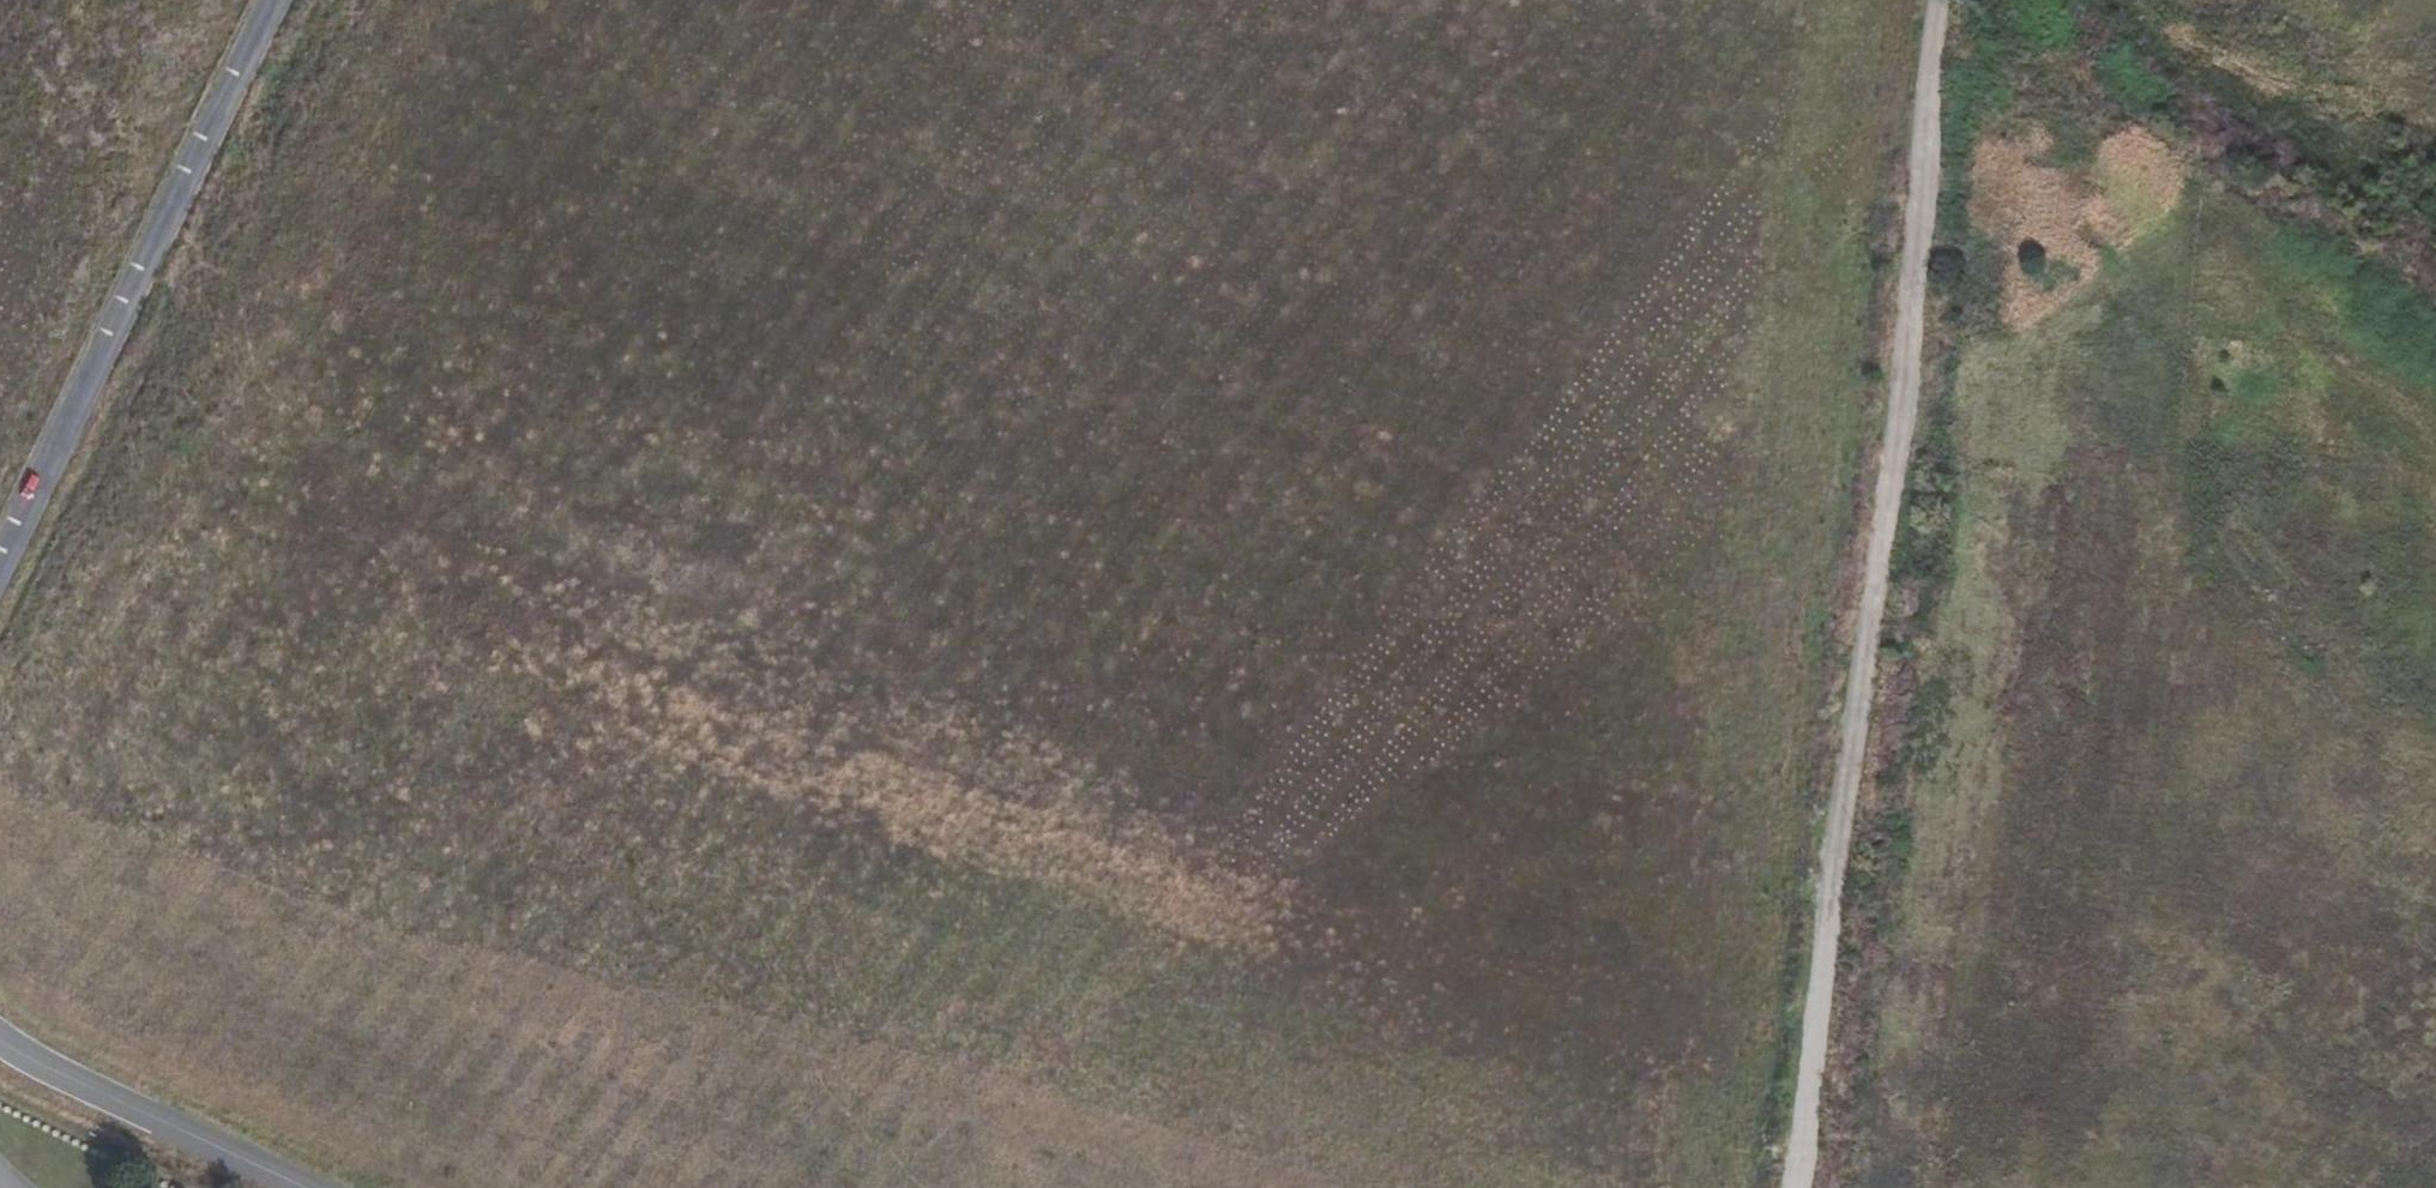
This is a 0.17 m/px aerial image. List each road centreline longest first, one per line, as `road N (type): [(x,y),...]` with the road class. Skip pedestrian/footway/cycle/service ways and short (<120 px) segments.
road 1 (track): [(1796,1187),(1946,0)]
road 2 (tertiary): [(0,567),(276,0)]
road 3 (tertiary): [(308,1187),(0,1039)]

